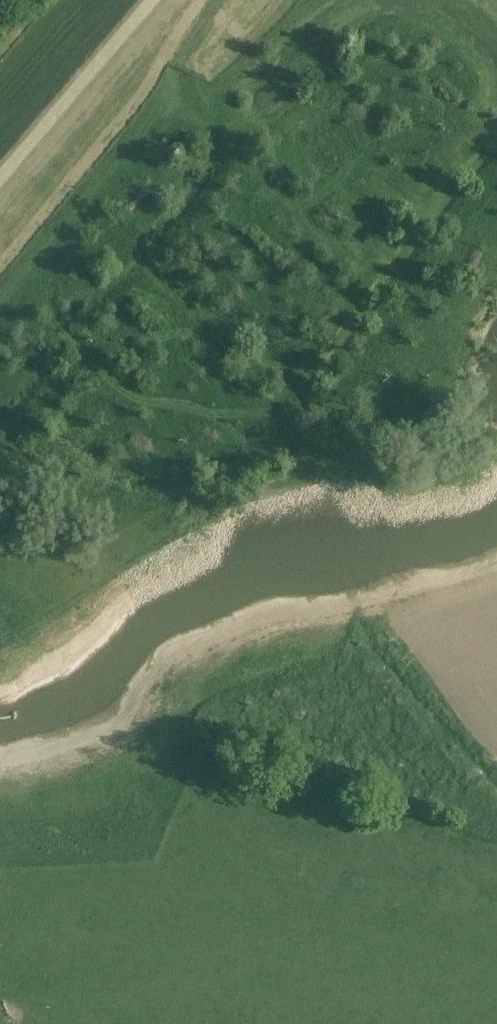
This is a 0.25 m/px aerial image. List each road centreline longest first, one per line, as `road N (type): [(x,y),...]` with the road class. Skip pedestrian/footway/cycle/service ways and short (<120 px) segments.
road 1 (track): [(0,179),(154,0)]
road 2 (track): [(496,741),(404,610)]

